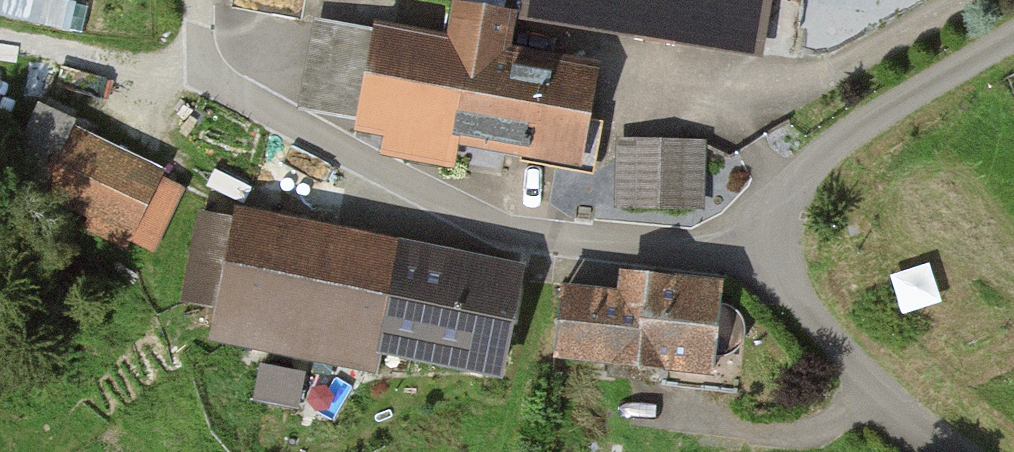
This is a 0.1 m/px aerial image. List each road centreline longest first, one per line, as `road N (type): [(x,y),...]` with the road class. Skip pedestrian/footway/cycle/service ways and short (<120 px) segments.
road 1 (track): [(776,241),(680,256),(541,236),(379,184),(213,84),(198,51),(197,0)]
road 2 (unclassified): [(1013,42),(832,148),(797,178),(776,241),(787,283),(863,381),(957,451)]
road 3 (track): [(213,84),(0,33)]

